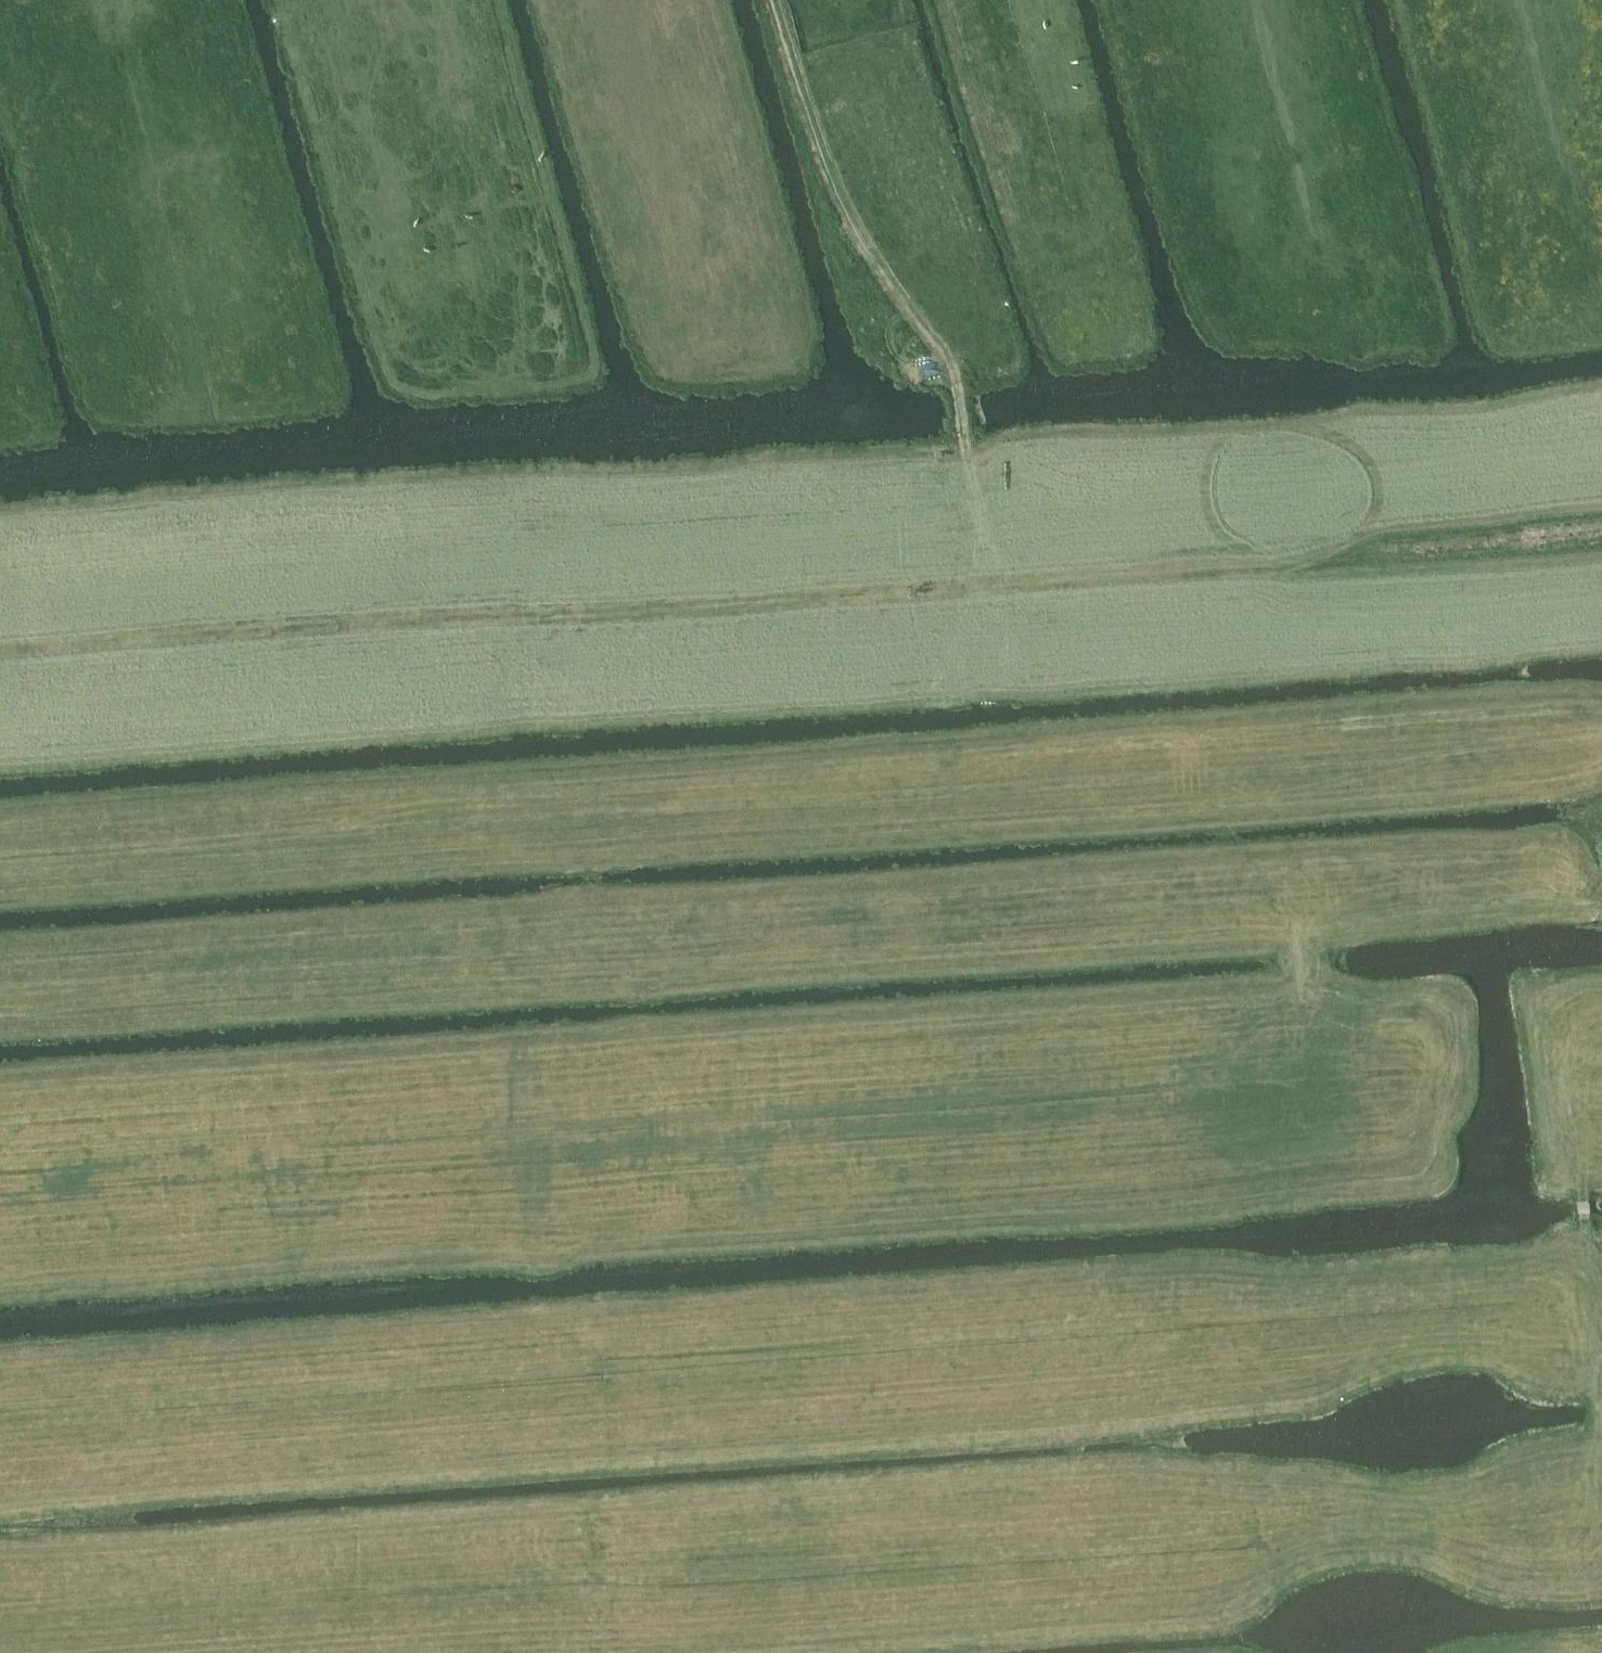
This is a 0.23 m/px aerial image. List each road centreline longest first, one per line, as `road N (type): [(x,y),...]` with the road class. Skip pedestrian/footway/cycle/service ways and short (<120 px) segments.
road 1 (track): [(999,592),(960,440),(961,382),(825,157),(778,0)]

